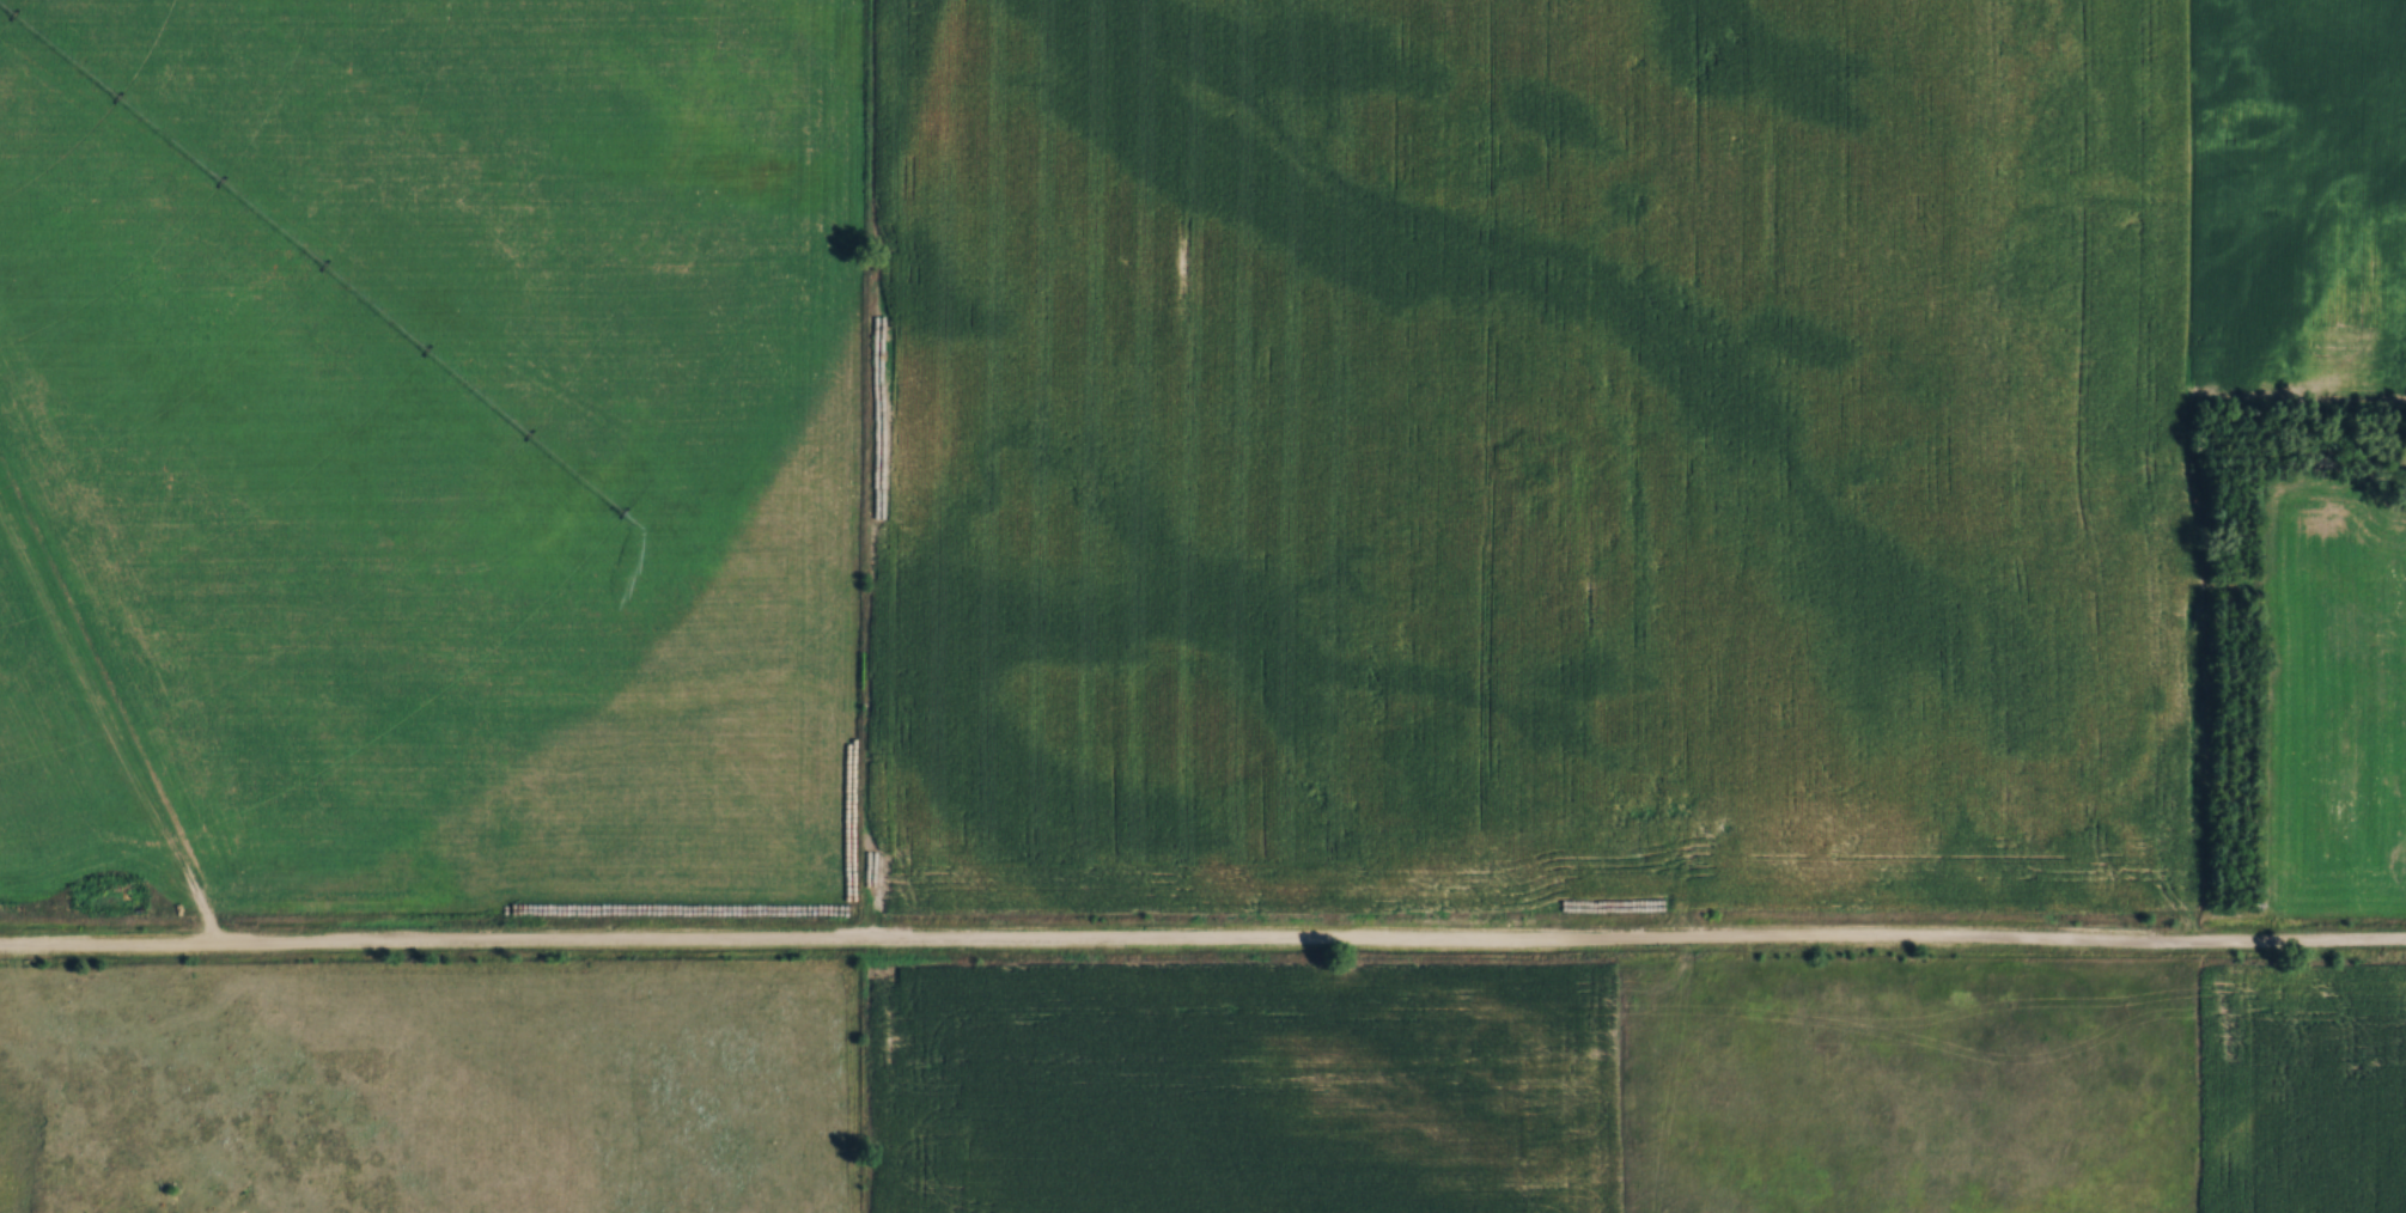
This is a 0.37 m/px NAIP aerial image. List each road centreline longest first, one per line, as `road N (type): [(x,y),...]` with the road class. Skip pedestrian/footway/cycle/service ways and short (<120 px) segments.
road 1 (residential): [(2405,943),(0,948)]

